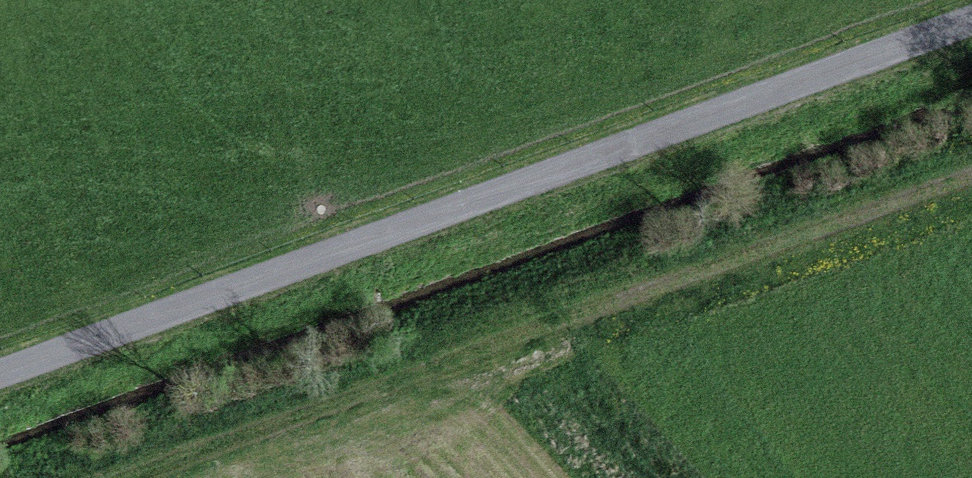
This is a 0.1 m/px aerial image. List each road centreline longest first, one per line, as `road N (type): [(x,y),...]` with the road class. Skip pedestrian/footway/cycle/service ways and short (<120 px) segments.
road 1 (unclassified): [(971,20),(0,376)]
road 2 (track): [(971,181),(143,477)]

